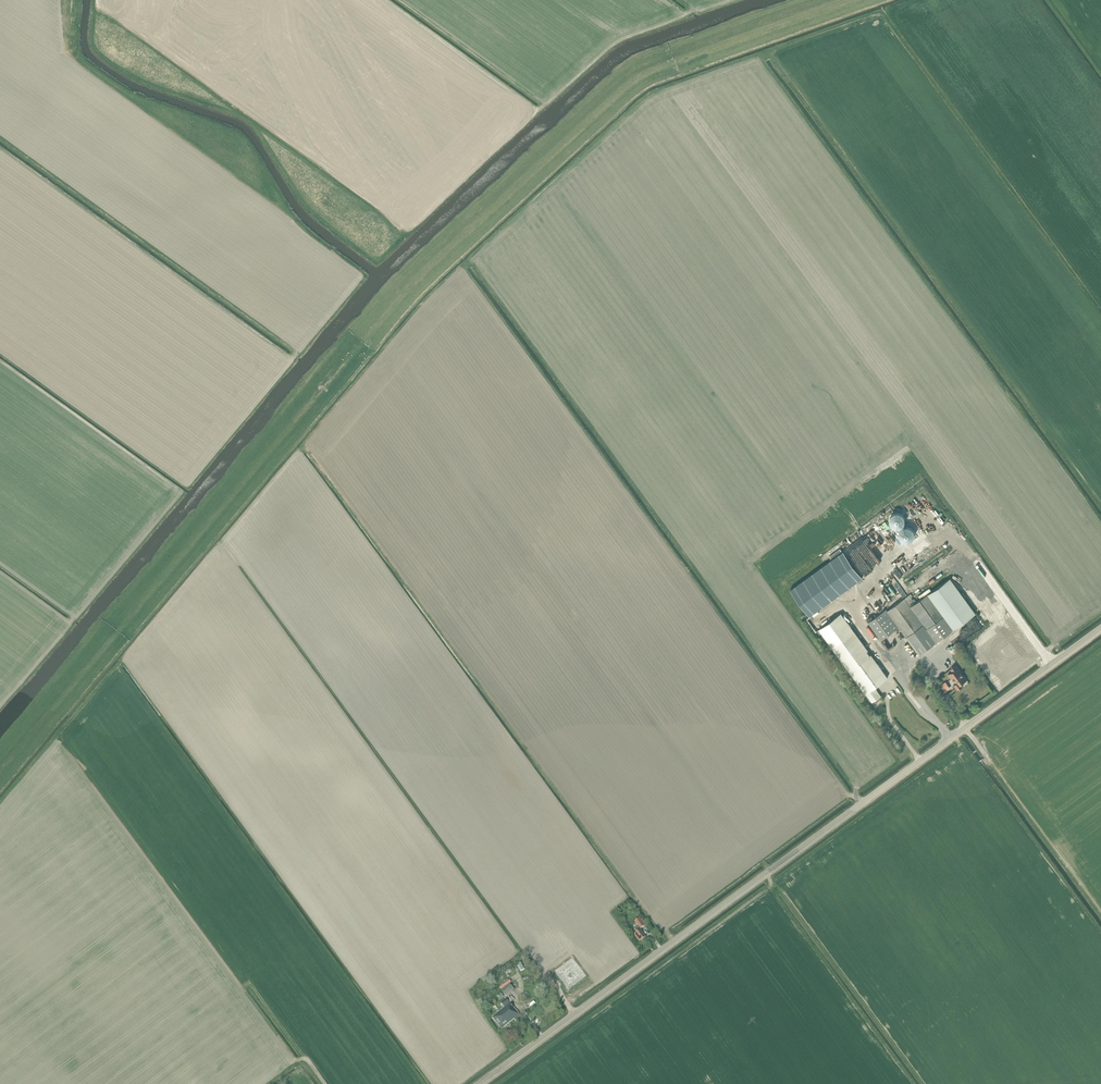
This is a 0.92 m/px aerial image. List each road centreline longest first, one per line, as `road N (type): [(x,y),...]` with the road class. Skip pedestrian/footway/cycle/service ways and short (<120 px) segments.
road 1 (unclassified): [(479,1083),(1100,628)]

